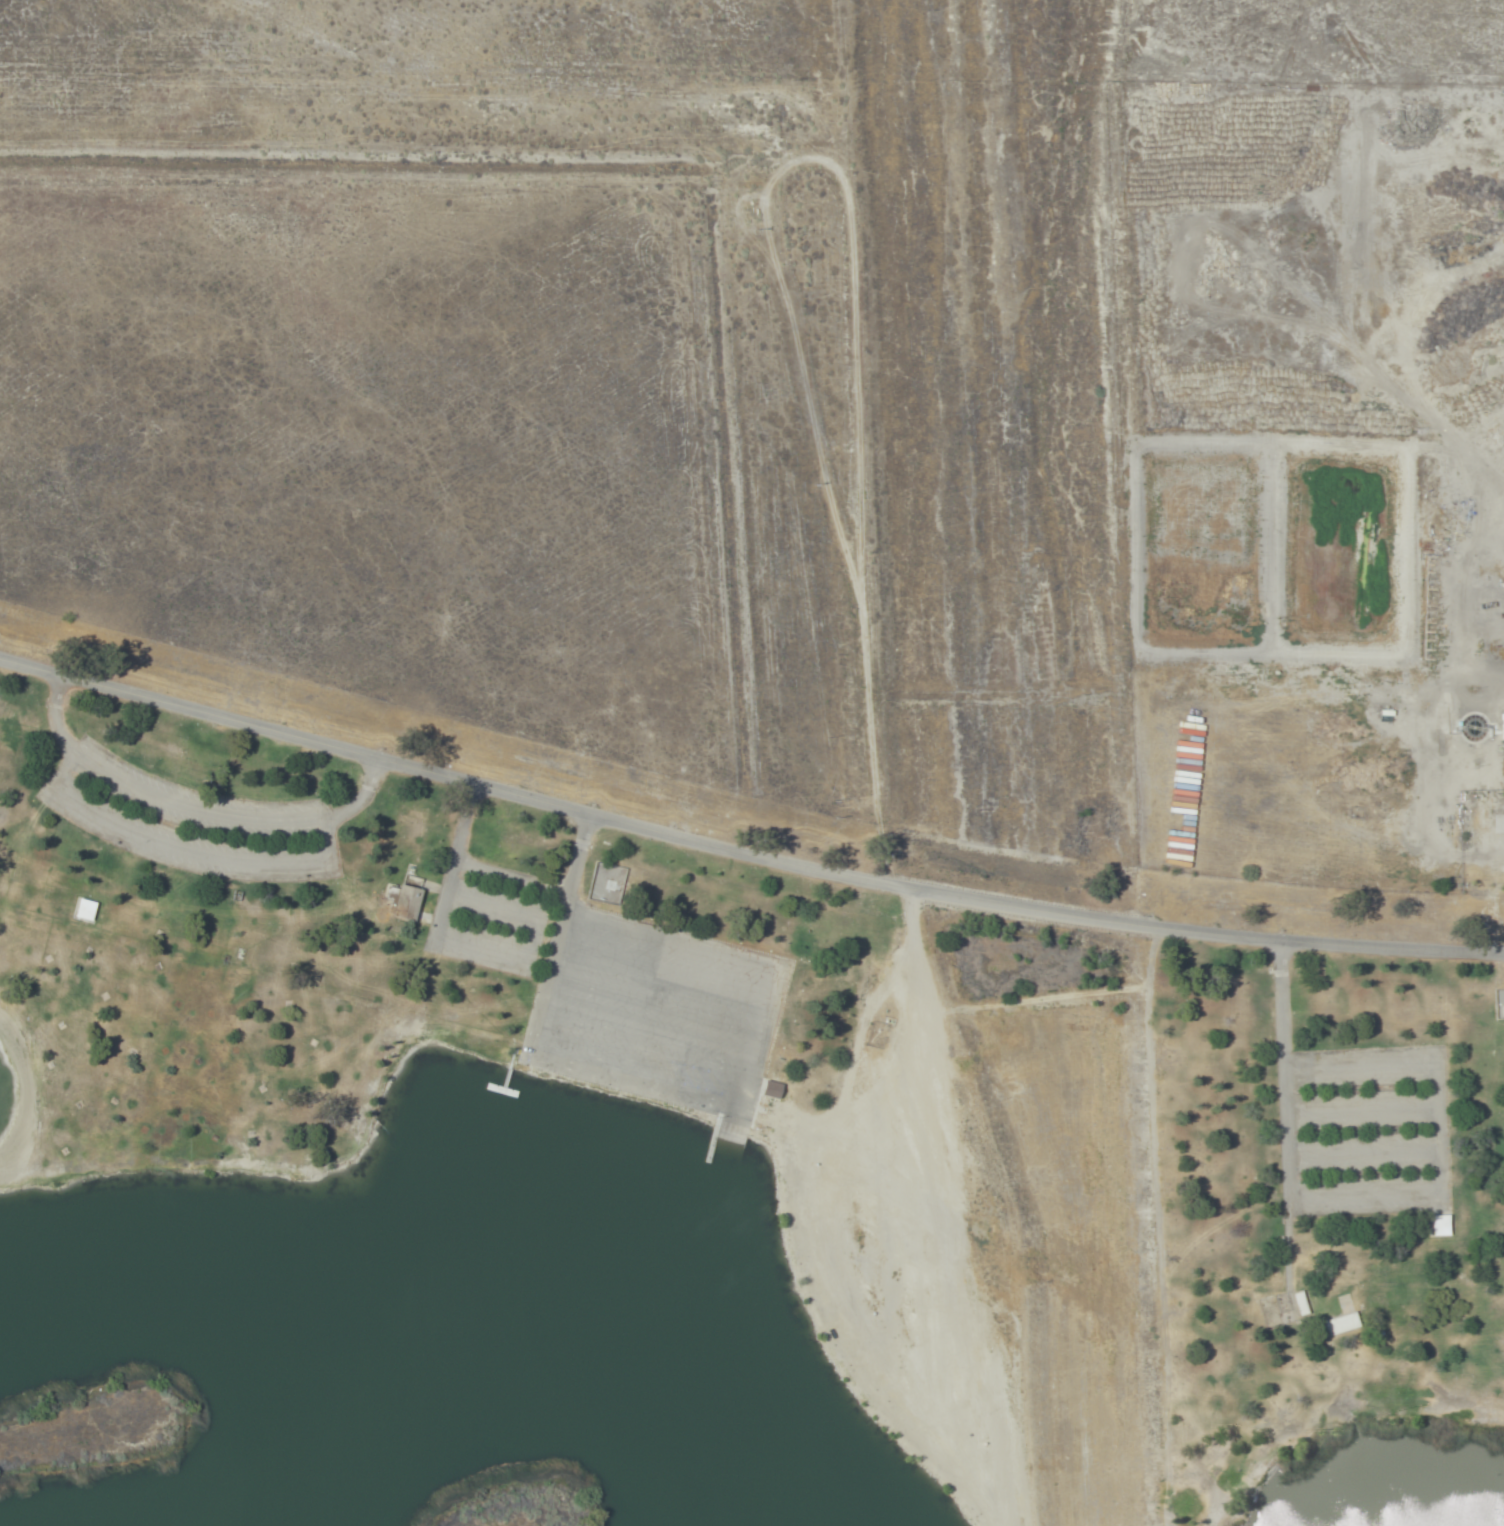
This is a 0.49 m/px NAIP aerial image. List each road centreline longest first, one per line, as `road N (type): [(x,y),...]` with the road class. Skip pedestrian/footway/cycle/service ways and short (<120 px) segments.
road 1 (residential): [(1503,955),(1290,944),(1020,908),(710,844),(0,661)]

